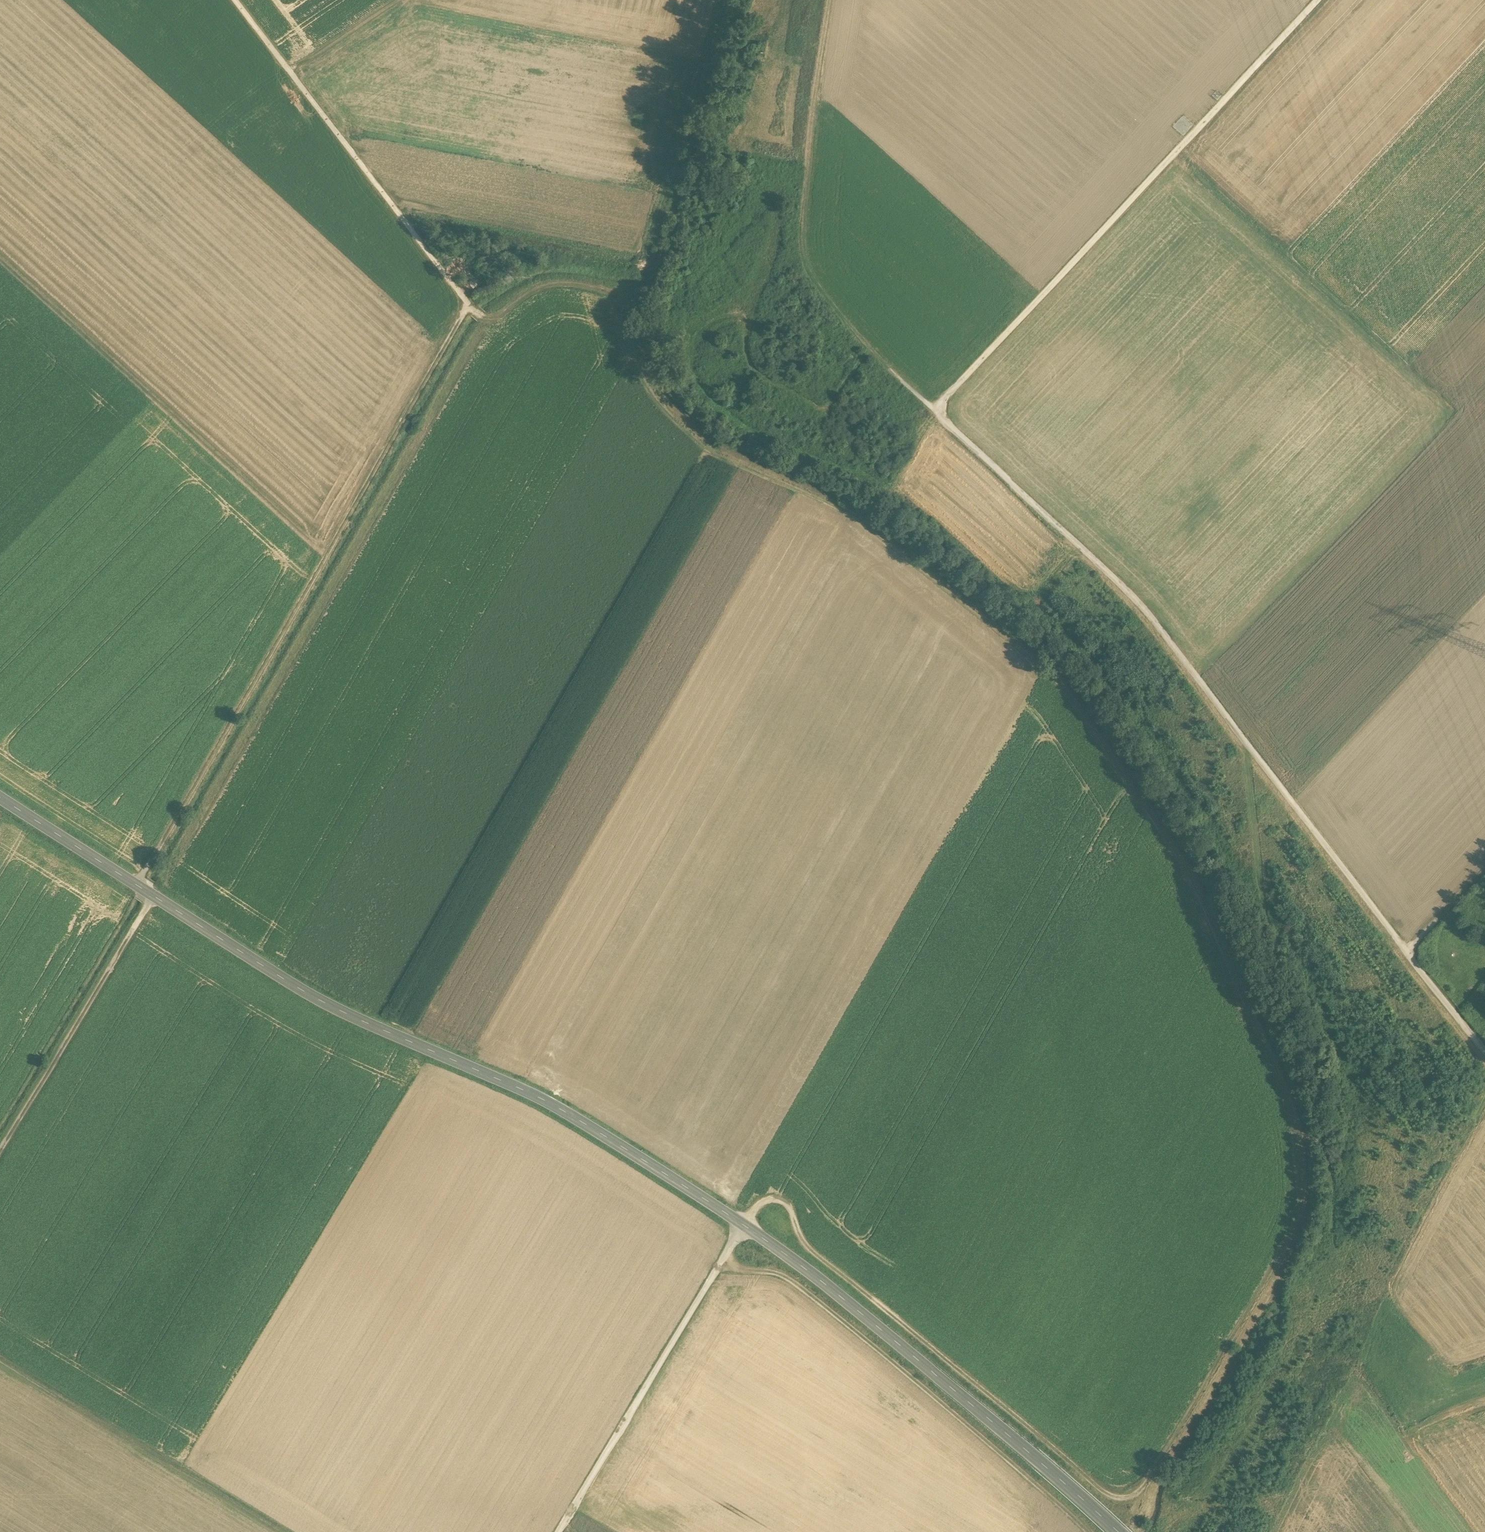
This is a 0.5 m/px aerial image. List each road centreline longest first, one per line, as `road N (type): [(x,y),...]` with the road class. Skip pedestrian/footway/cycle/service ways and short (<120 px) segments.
road 1 (track): [(328,554),(467,305),(490,321),(539,287),(583,285),(619,305),(656,398),(710,448),(855,516),(1056,675),(1190,871),(1298,1135),(1303,1183),(1294,1234),(1164,1456)]
road 2 (secondary): [(1057,1476),(827,1286),(706,1199),(558,1107),(312,996),(0,799)]
road 3 (track): [(558,1531),(767,1196),(790,1204),(812,1249),(1065,1456),(1135,1477),(1153,1474),(1164,1456)]
road 4 (track): [(1484,1052),(1141,603),(933,411)]
road 5 (track): [(0,257),(328,554),(137,886)]
road 6 (track): [(933,411),(1318,0)]
road 7 (track): [(723,1261),(791,1277),(1096,1531)]
road 8 (track): [(831,0),(800,264),(853,333),(933,411)]
road 9 (track): [(235,0),(467,305)]
road 10 (track): [(1454,408),(1173,156)]
road 11 (track): [(0,1358),(289,1531)]
road 12 (track): [(0,1151),(154,896)]
road 13 (track): [(399,0),(292,74)]

